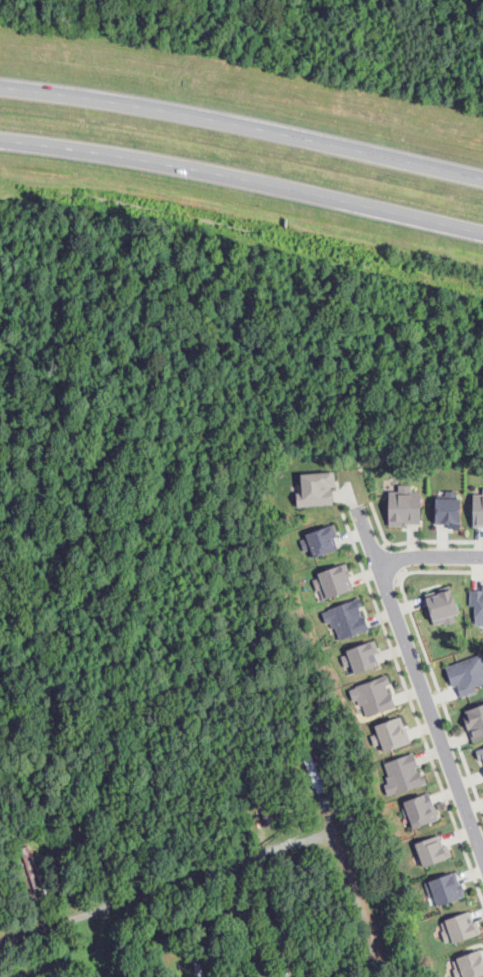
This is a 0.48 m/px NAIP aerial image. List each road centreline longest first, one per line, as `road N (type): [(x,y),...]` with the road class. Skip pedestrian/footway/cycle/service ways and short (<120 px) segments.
road 1 (motorway): [(482,189),(0,94)]
road 2 (motorway): [(0,155),(169,176),(482,245)]
road 3 (residential): [(0,942),(310,839),(329,841),(368,945),(363,976)]
road 4 (residential): [(357,520),(482,862)]

